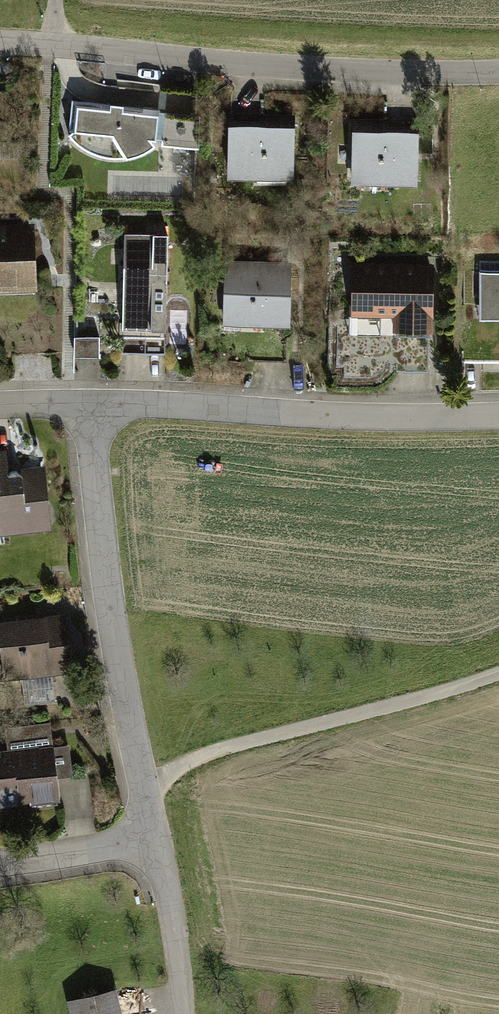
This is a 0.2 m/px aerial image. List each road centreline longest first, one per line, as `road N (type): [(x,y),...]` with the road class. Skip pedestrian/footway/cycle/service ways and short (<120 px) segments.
road 1 (residential): [(0,40),(498,67)]
road 2 (residential): [(89,401),(108,601),(158,846)]
road 3 (residential): [(89,401),(397,421),(498,417)]
road 4 (track): [(143,781),(232,747),(498,672)]
road 5 (residential): [(158,846),(183,1013)]
road 6 (residential): [(0,859),(158,846)]

